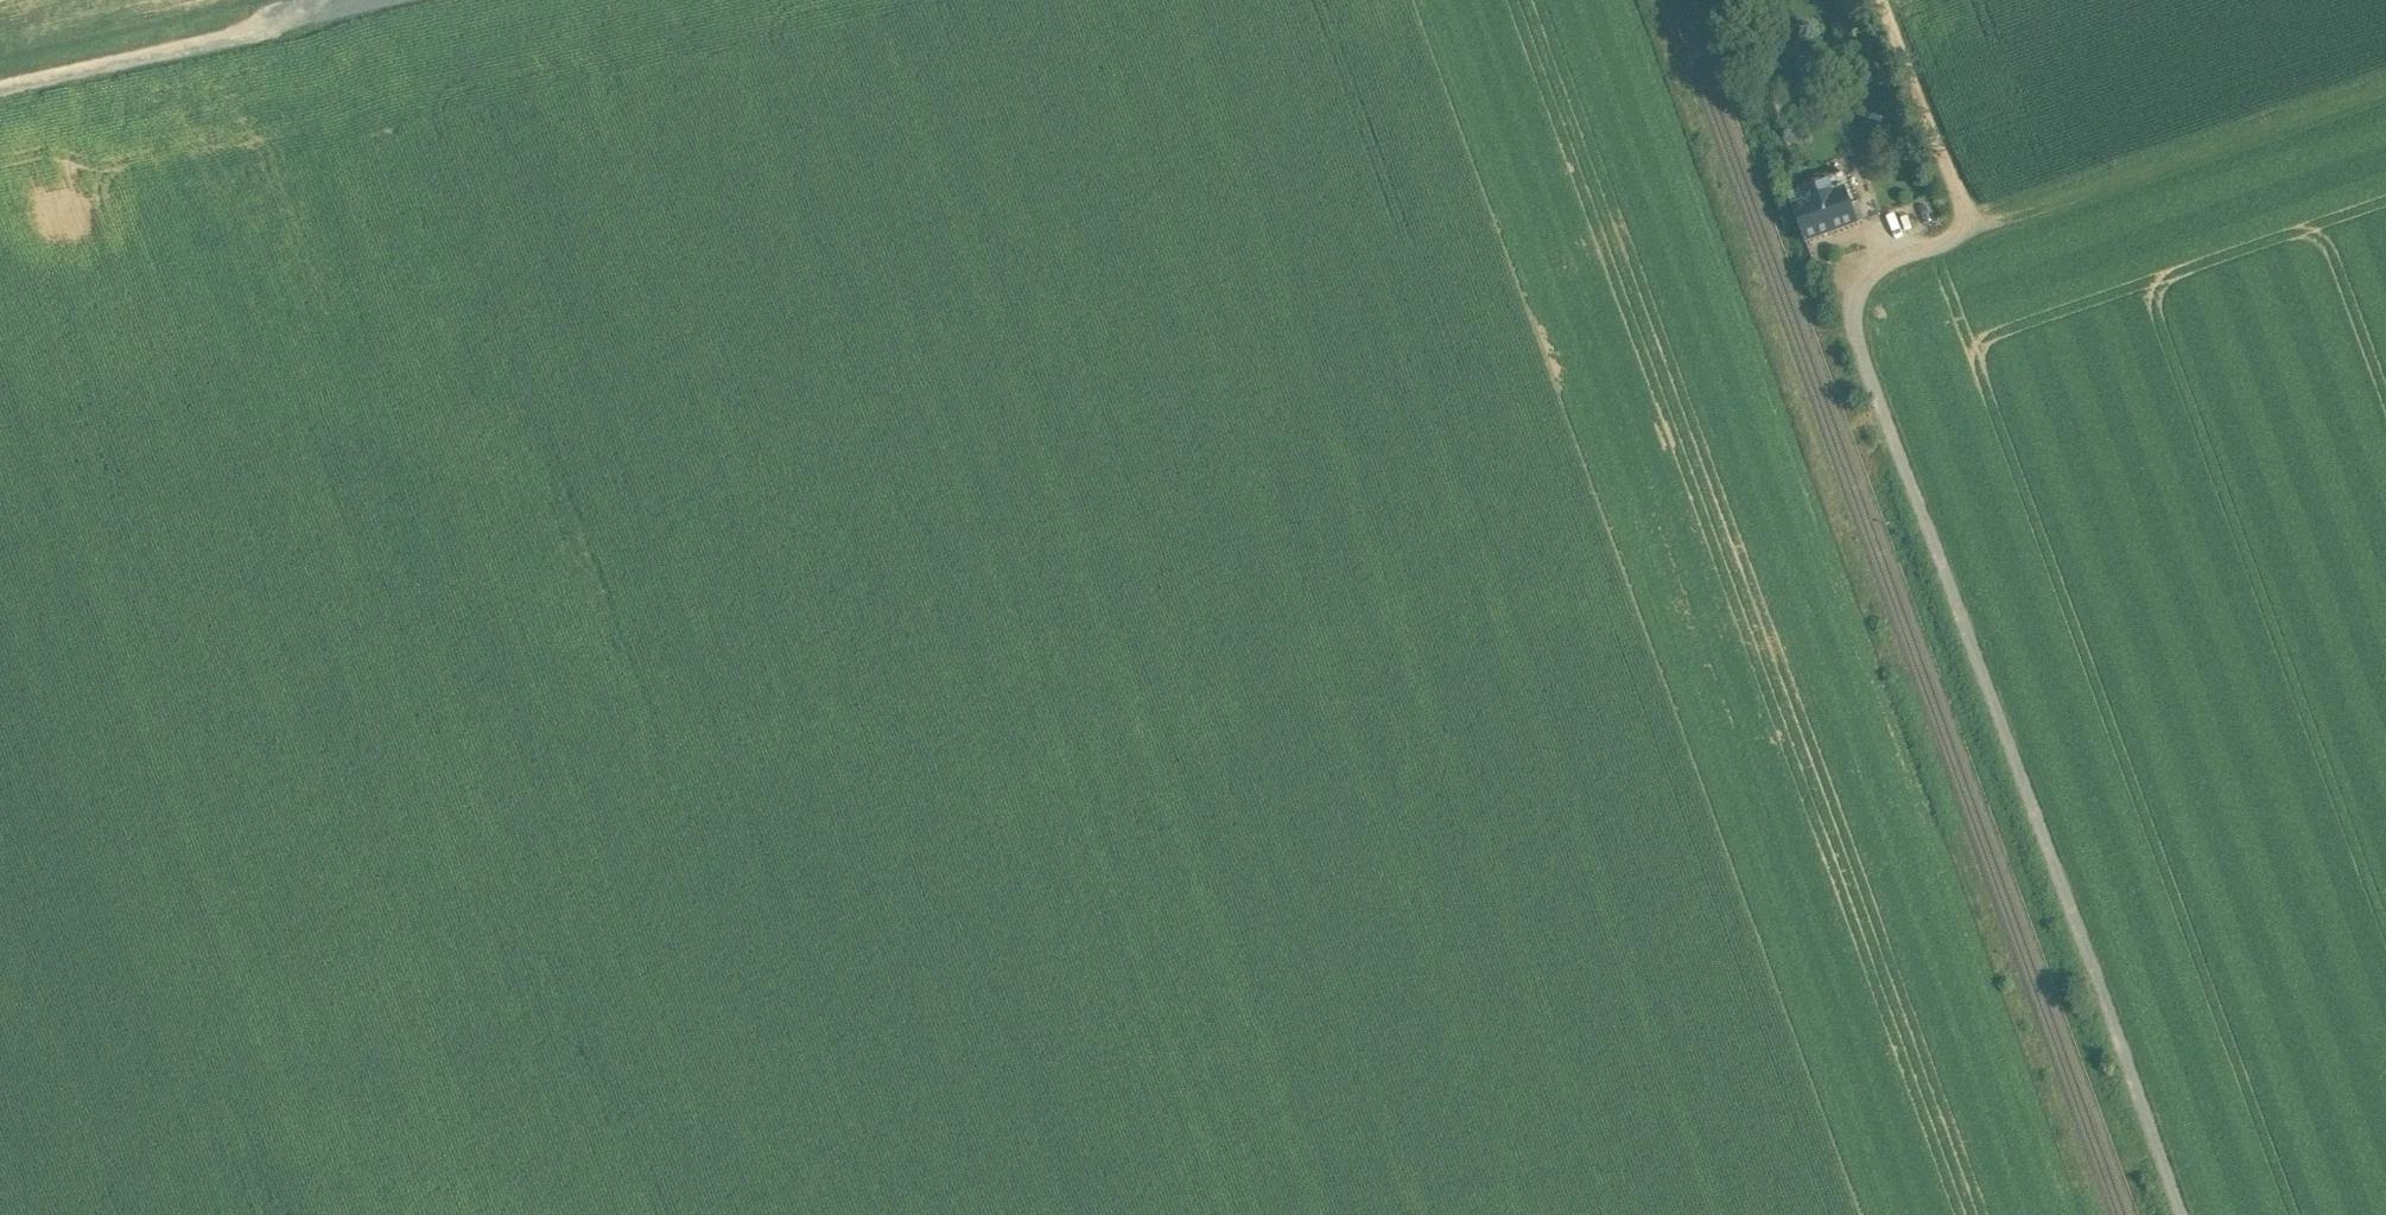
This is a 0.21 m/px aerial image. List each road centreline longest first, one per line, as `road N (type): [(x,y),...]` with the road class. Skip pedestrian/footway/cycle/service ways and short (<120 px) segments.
road 1 (track): [(2176,1214),(1829,277),(1965,233),(1877,0)]
road 2 (track): [(388,0),(0,91)]

